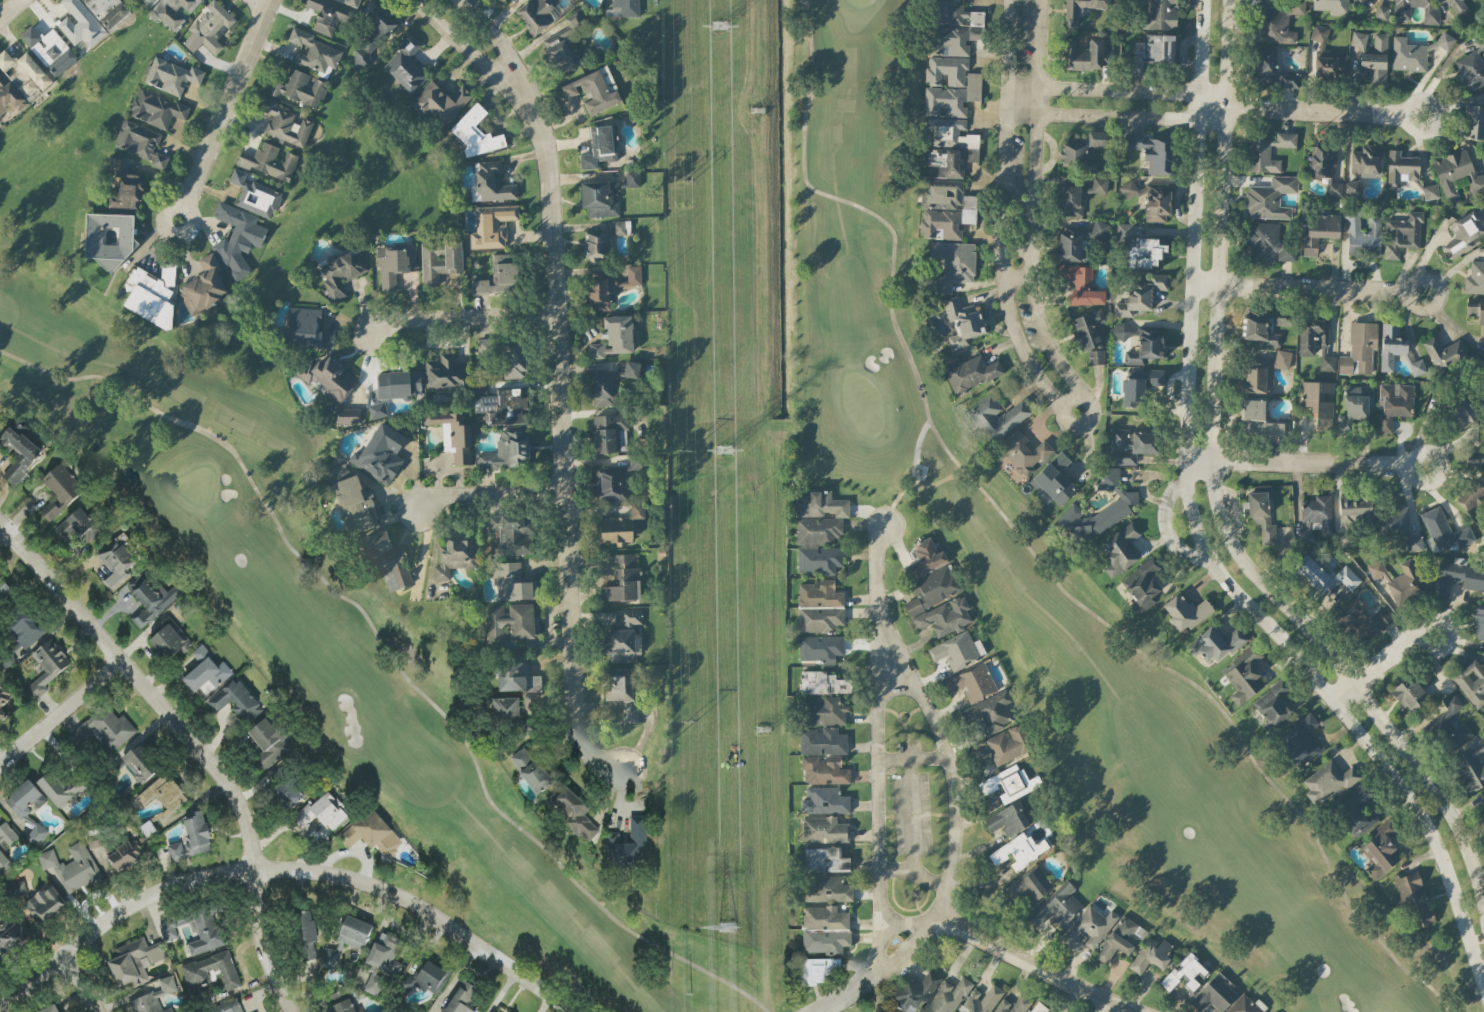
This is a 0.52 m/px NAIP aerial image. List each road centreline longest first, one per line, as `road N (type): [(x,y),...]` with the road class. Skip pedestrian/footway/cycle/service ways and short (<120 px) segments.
road 1 (residential): [(1205,0),(1191,282),(1189,472),(1197,531),(1221,580),(1281,637),(1422,816),(1483,989)]
road 2 (residential): [(1483,900),(1443,803),(1223,533),(1212,462),(1232,0)]
road 3 (residential): [(621,770),(594,760),(577,714),(561,318),(547,148),(533,111)]
road 4 (residential): [(570,1011),(421,910),(297,871),(219,875),(171,889),(126,911),(0,1009)]
road 5 (residential): [(0,528),(235,792),(247,818),(264,944),(292,1011)]
road 6 (residential): [(935,913),(950,867),(953,777),(919,692),(896,683),(875,701),(879,899),(899,921),(935,913)]
road 7 (residential): [(1010,0),(1005,307),(1063,419),(1086,422)]
road 8 (residential): [(1086,422),(1087,401),(1049,349),(1031,298),(1041,0)]
road 9 (residential): [(1189,463),(1428,468)]
road 10 (residential): [(264,0),(178,220)]
road 11 (residential): [(1191,282),(1421,292)]
road 12 (residential): [(1227,106),(1202,92),(1009,85)]
road 13 (residential): [(1009,112),(1200,117),(1227,106)]
road 14 (residential): [(935,913),(1123,1008)]
road 15 (residential): [(1227,106),(1418,115)]
road 16 (residential): [(561,318),(381,325)]
road 17 (residential): [(417,0),(533,111)]
road 18 (residential): [(0,767),(121,666)]
road 19 (residential): [(566,487),(446,496),(423,508)]
road 20 (residential): [(533,111),(501,47),(461,0)]
road 21 (residential): [(1333,704),(1403,641),(1434,636)]
road 22 (residential): [(1189,472),(1167,493),(1162,524),(1182,552),(1205,555)]

